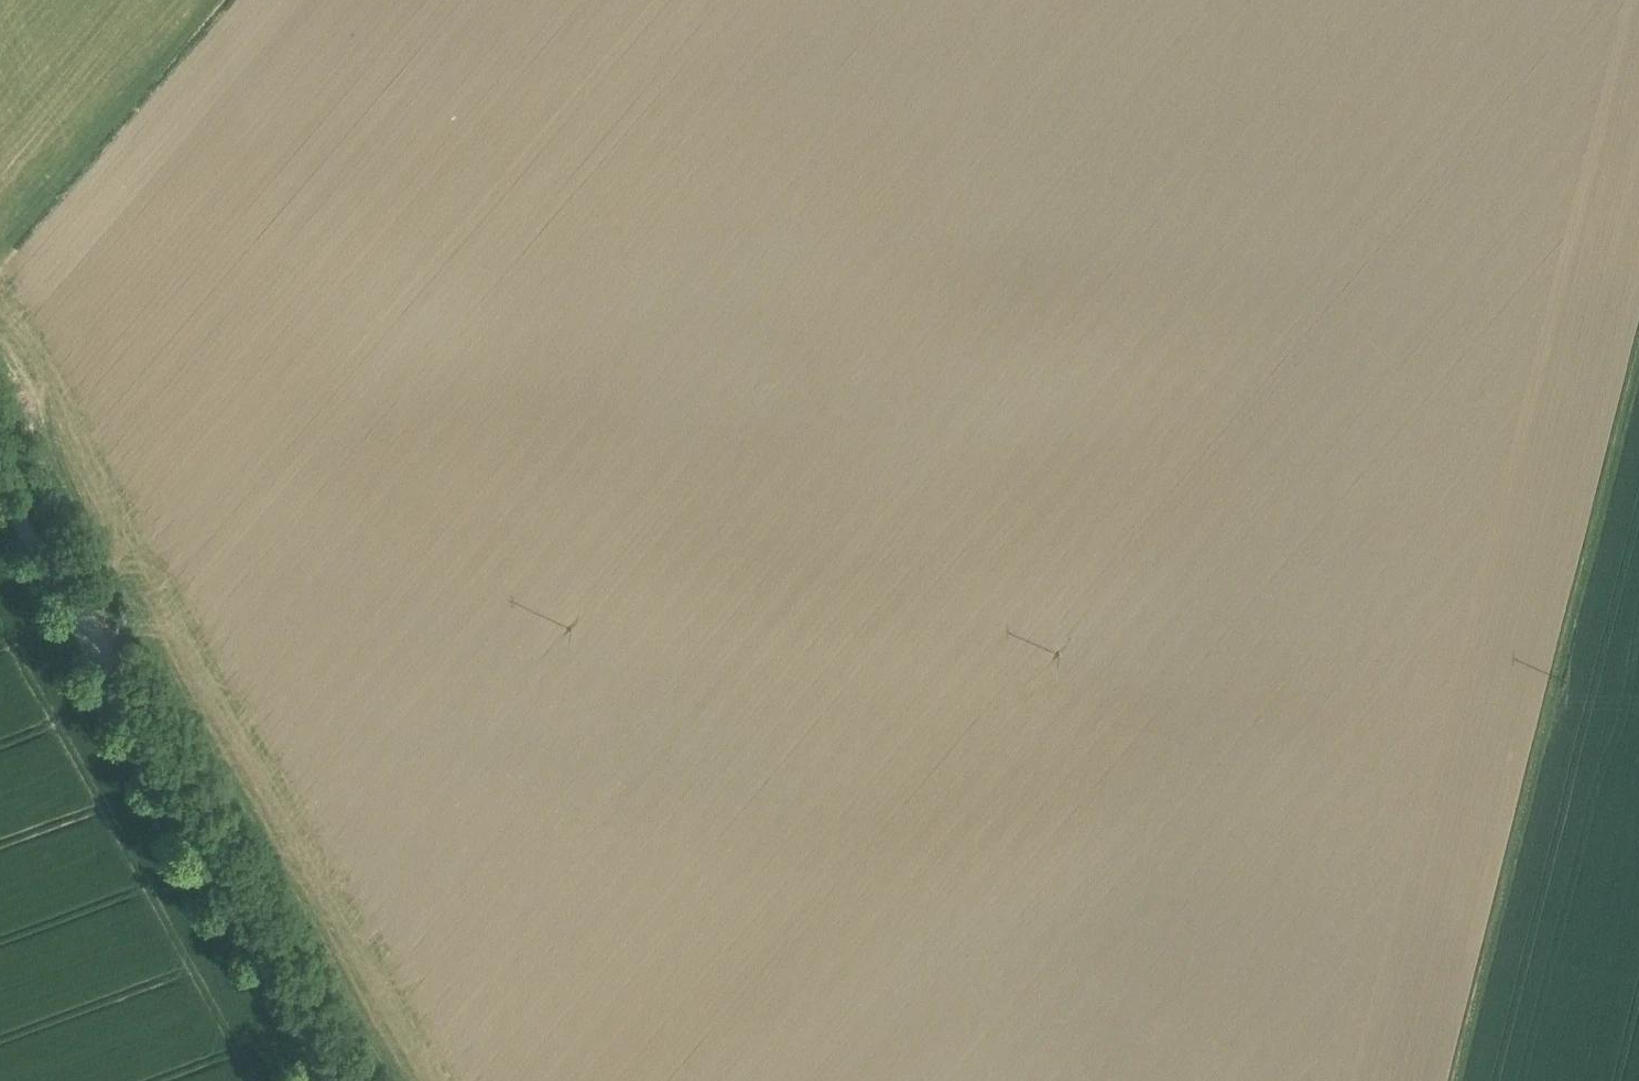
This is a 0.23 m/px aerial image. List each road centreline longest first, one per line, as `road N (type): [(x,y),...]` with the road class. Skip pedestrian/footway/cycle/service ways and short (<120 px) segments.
road 1 (track): [(1470,1080),(1638,391)]
road 2 (unclassified): [(0,489),(325,1080)]

